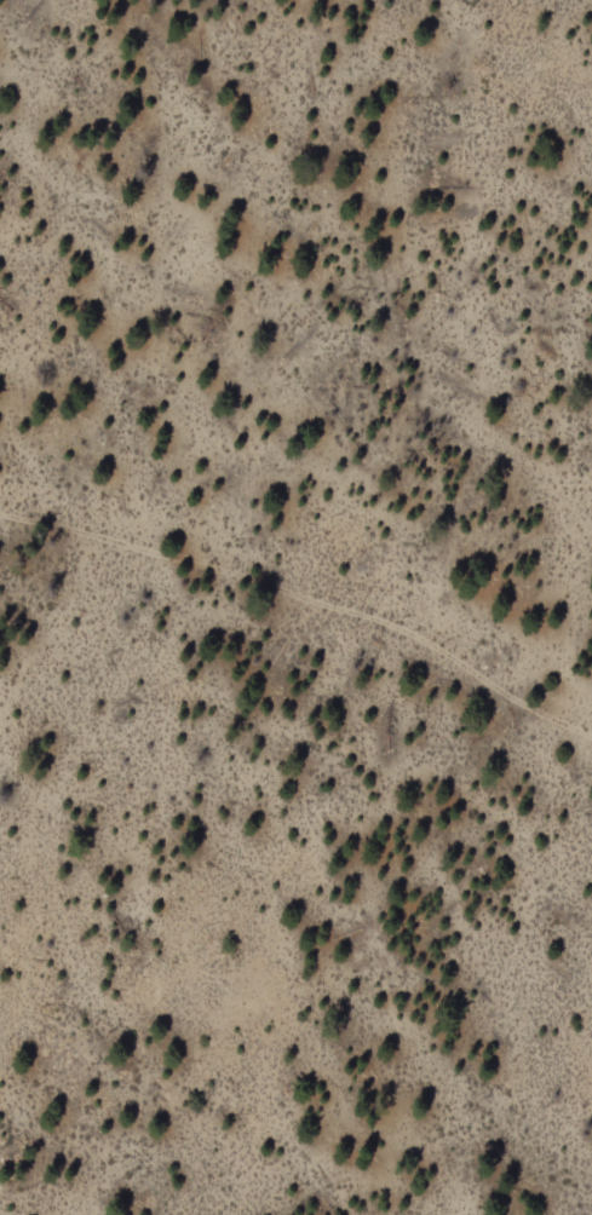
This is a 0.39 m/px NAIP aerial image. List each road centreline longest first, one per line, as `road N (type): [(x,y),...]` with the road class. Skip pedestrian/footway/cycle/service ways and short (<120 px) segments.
road 1 (track): [(0,516),(389,626),(447,655),(515,706),(591,742)]

